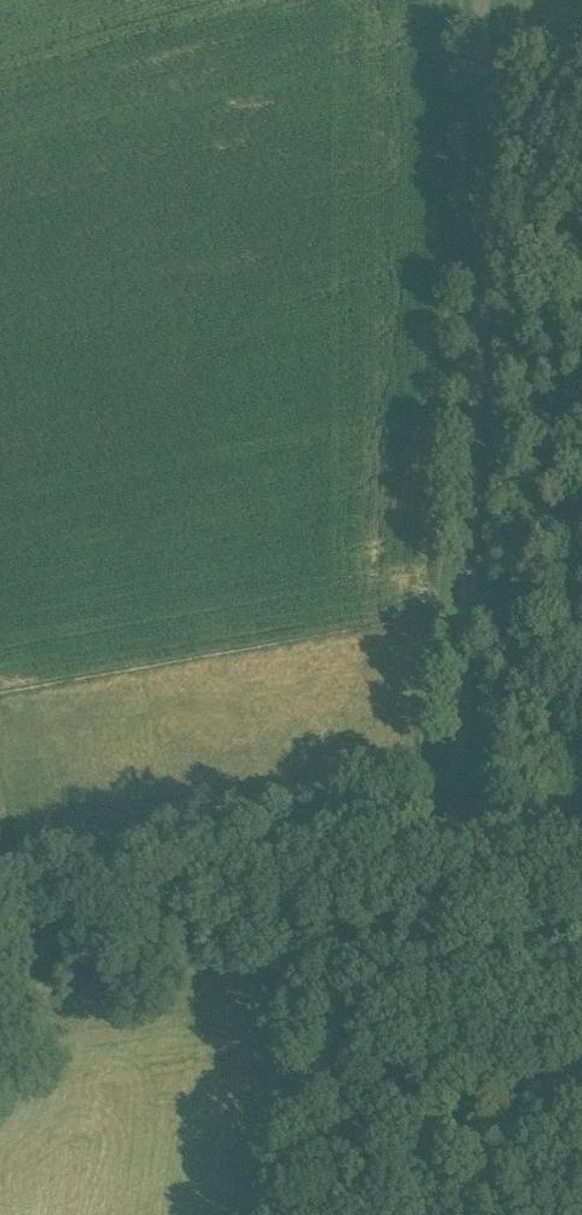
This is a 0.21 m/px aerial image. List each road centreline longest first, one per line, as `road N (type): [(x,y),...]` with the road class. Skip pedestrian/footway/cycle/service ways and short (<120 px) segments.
road 1 (unclassified): [(483,0),(496,121),(468,820)]
road 2 (unclassified): [(468,820),(0,970)]
road 3 (unclassified): [(468,820),(444,1214)]

